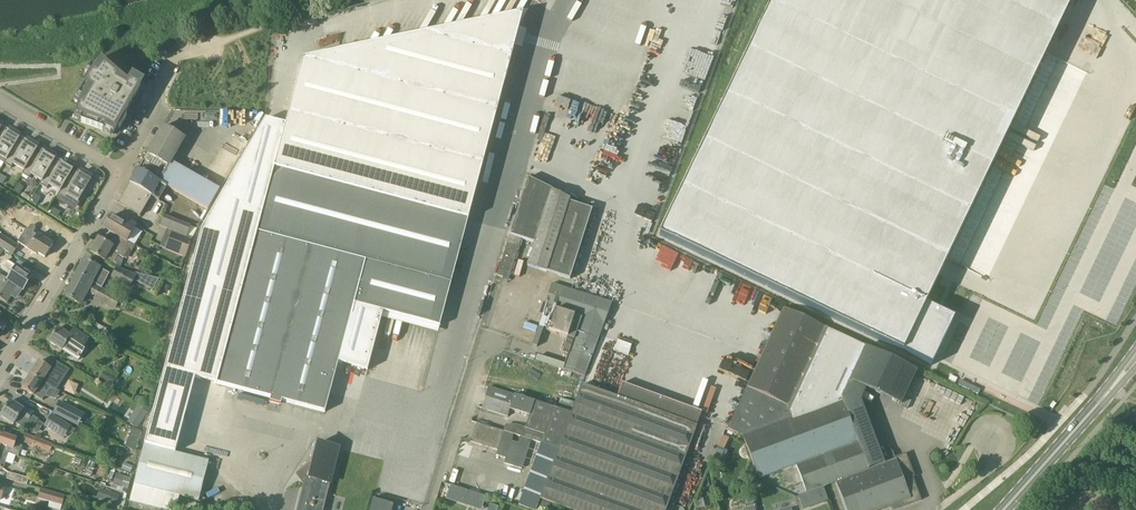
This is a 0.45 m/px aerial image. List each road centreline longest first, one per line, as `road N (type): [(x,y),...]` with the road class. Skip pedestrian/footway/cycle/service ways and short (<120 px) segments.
road 1 (residential): [(0,369),(120,173)]
road 2 (residential): [(431,509),(505,293)]
road 3 (track): [(357,0),(190,52)]
road 4 (secondary): [(1003,509),(1111,389)]
road 5 (residential): [(120,173),(175,58),(190,52)]
road 6 (residential): [(0,101),(120,173)]

